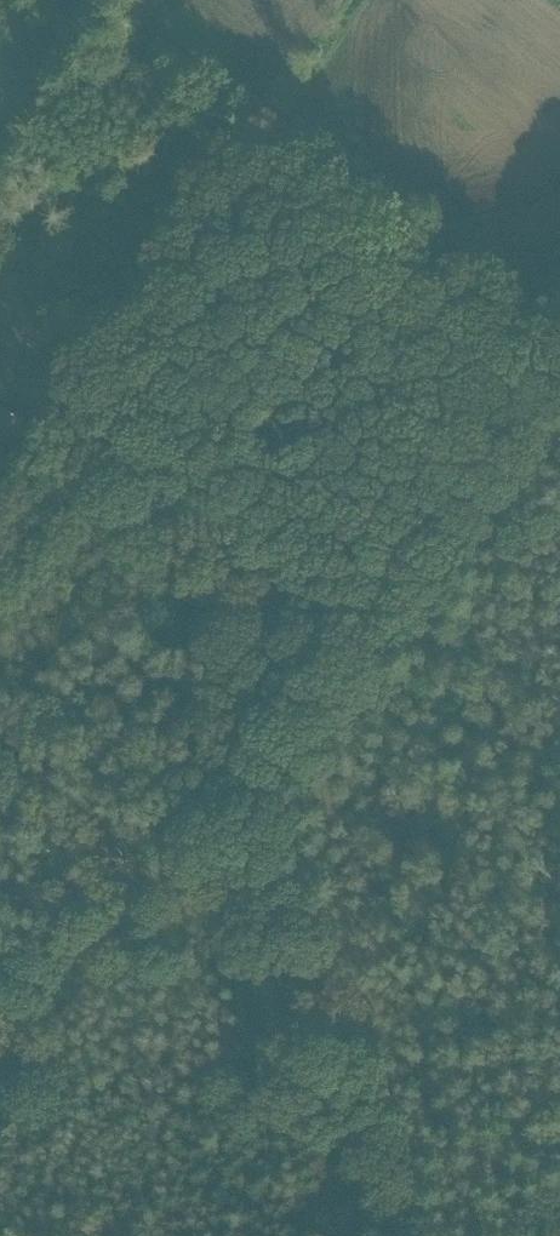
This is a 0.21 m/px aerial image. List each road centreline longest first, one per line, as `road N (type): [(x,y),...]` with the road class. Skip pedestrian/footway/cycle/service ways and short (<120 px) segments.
road 1 (track): [(0,553),(287,206),(523,383),(557,389)]

